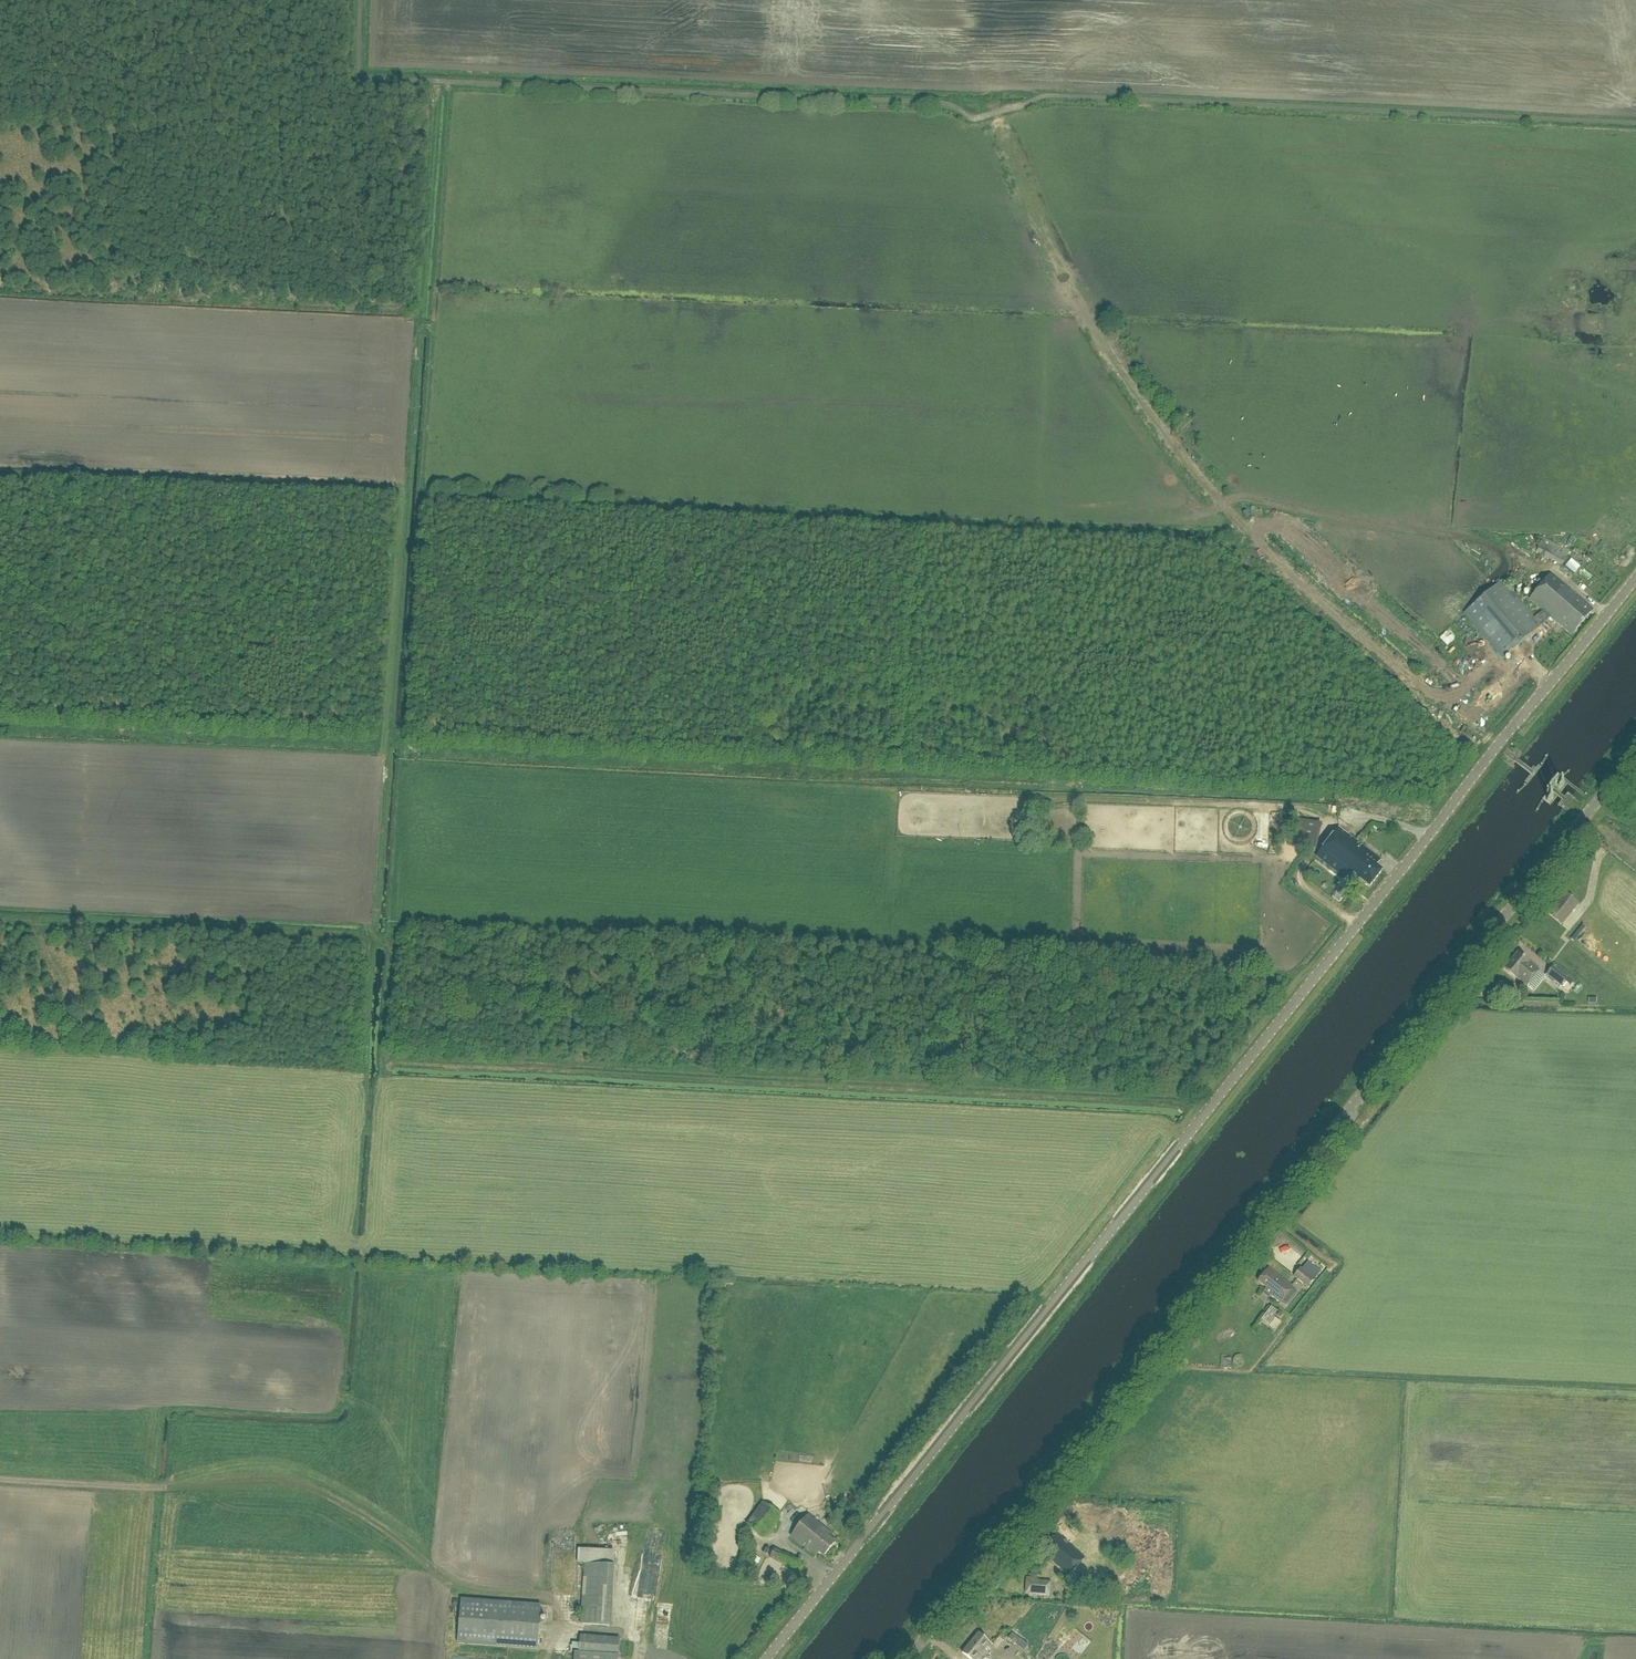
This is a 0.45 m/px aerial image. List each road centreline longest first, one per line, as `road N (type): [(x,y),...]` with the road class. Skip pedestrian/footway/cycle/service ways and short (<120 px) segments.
road 1 (tertiary): [(1635,578),(766,1658)]
road 2 (tertiary): [(907,1658),(1635,753)]
road 3 (track): [(1550,683),(1521,664),(1494,664),(1429,690),(1222,503)]

